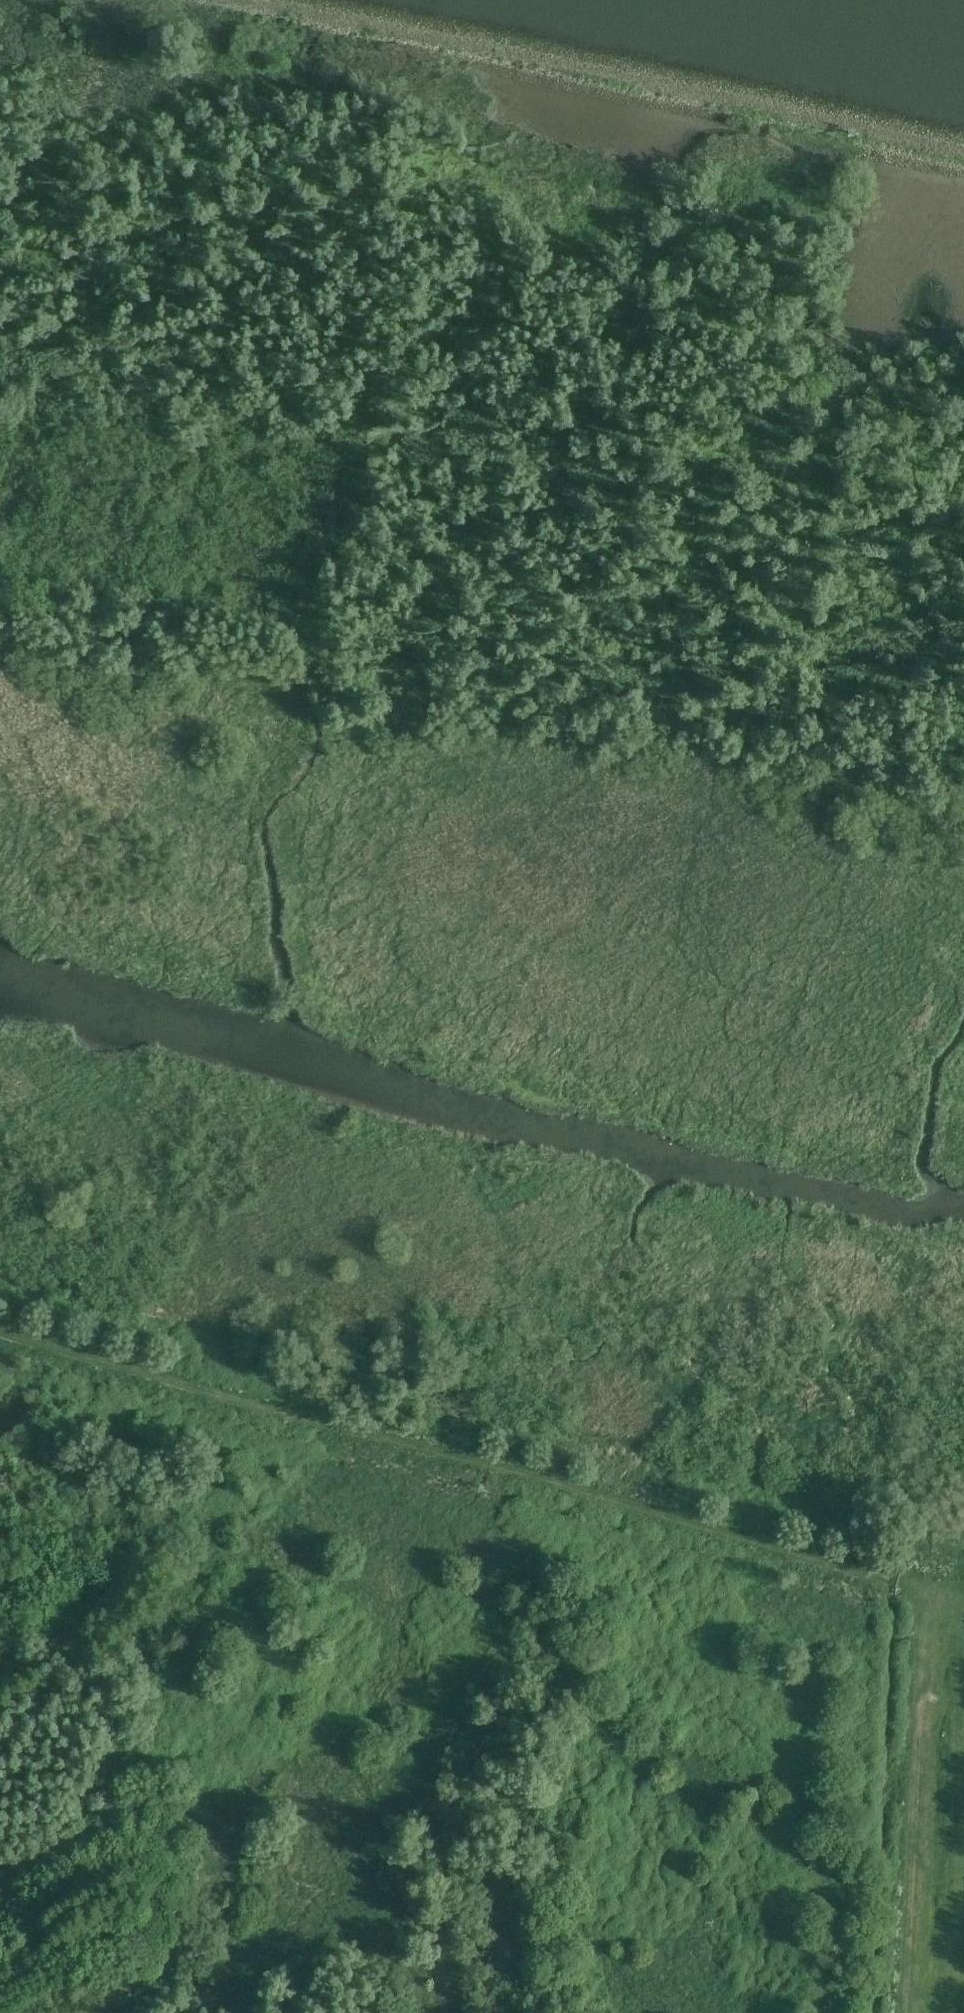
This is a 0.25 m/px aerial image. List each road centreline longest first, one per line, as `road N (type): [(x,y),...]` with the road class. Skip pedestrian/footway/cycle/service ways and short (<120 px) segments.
road 1 (track): [(913,1579),(0,1330)]
road 2 (track): [(913,1579),(893,2012)]

